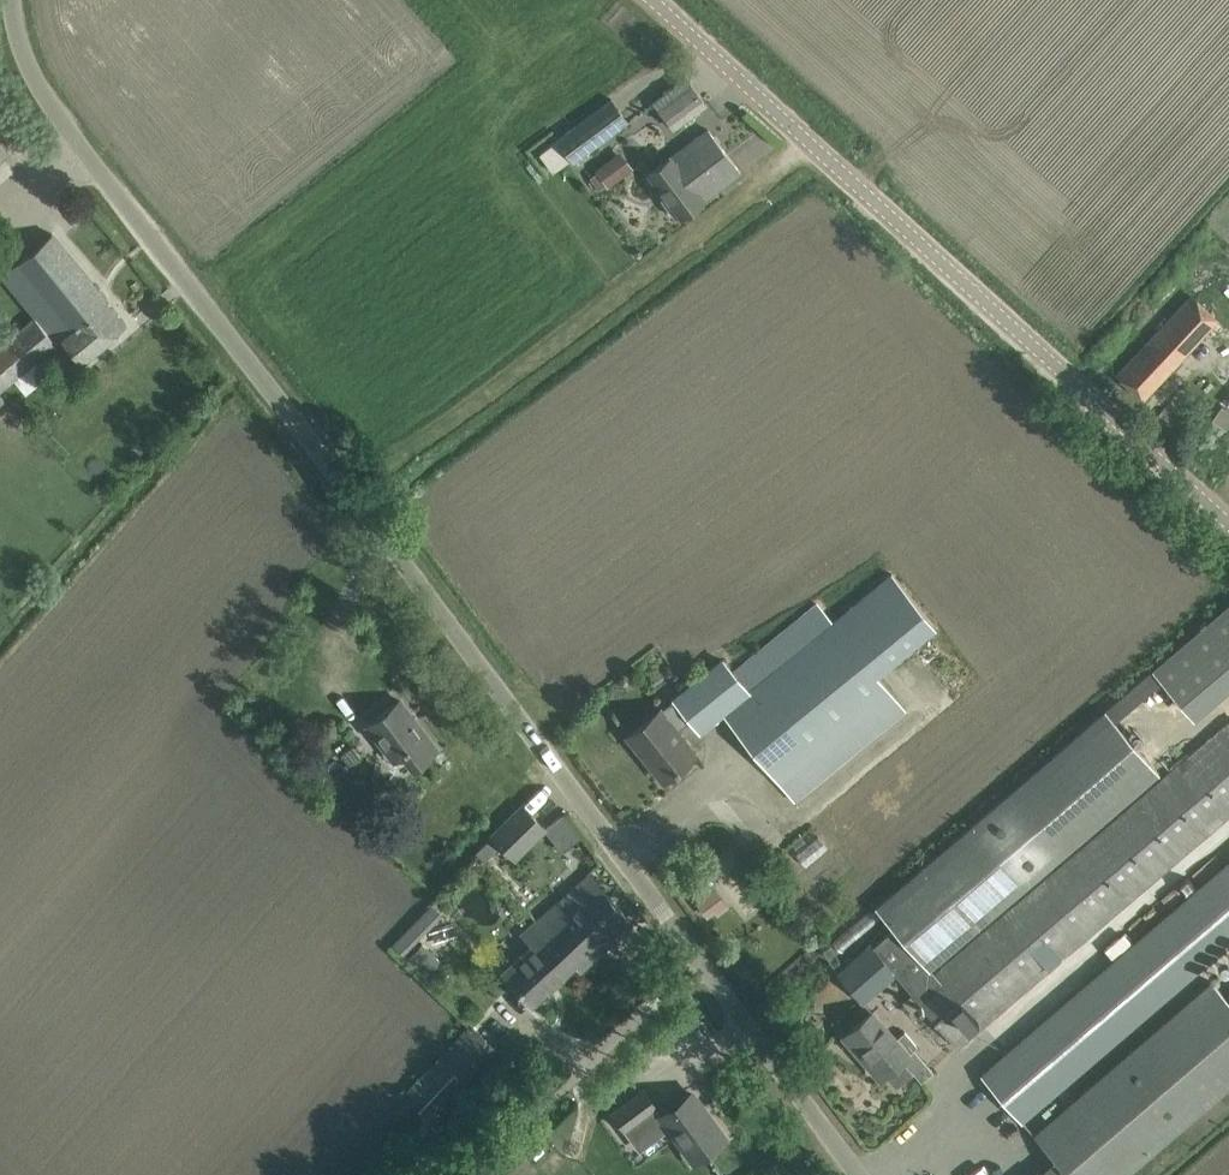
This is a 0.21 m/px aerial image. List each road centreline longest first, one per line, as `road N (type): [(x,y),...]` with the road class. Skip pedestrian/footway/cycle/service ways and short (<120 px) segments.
road 1 (unclassified): [(861,1174),(350,491),(54,114),(20,28),(19,0)]
road 2 (unclassified): [(1228,525),(657,0)]
road 3 (track): [(810,140),(575,330),(350,491)]

